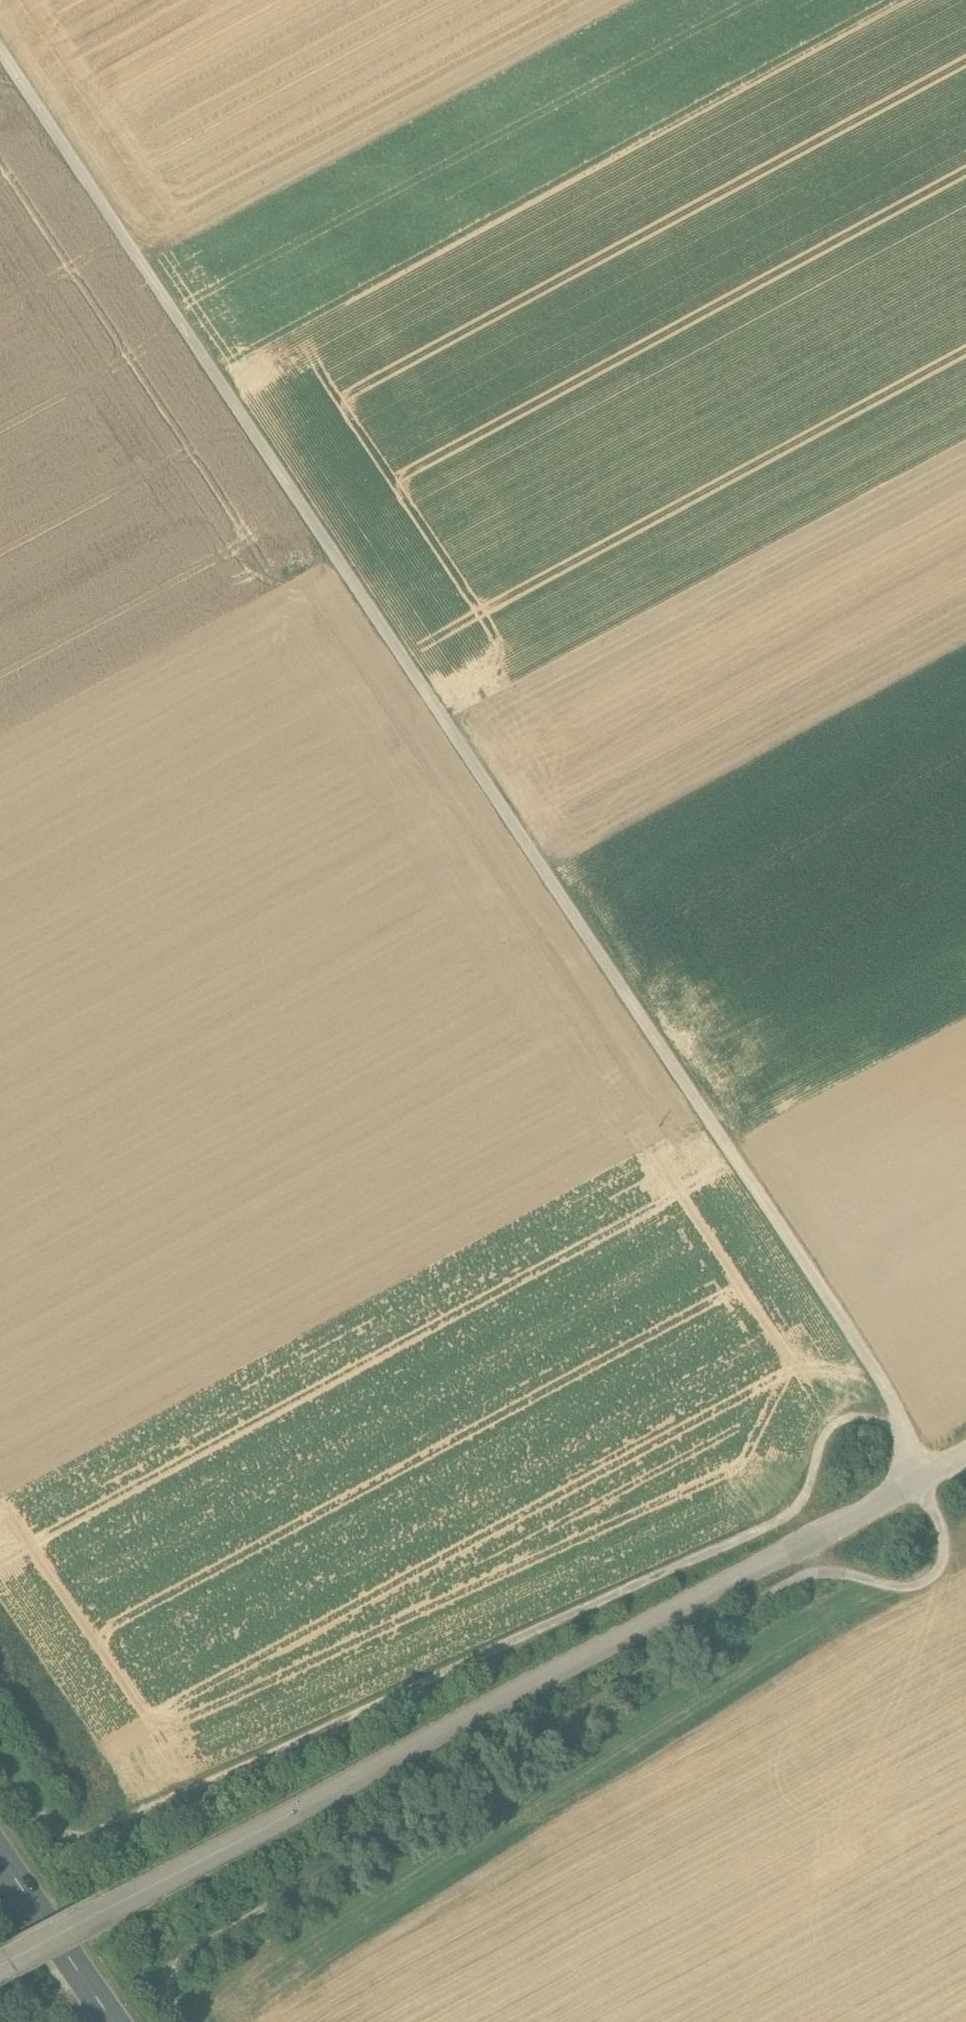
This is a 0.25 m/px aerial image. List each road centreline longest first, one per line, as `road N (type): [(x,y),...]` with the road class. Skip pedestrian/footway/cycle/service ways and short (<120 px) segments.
road 1 (track): [(0,48),(872,1367),(914,1451),(936,1542),(905,1566),(871,1569),(847,1560),(809,1568),(744,1614),(162,1944),(148,1968),(185,2021)]
road 2 (track): [(965,1449),(0,1969)]
road 3 (track): [(914,1451),(894,1439),(860,1442),(822,1490),(91,1861),(72,1851),(0,1754)]
road 4 (primary): [(113,2021),(0,1851)]

